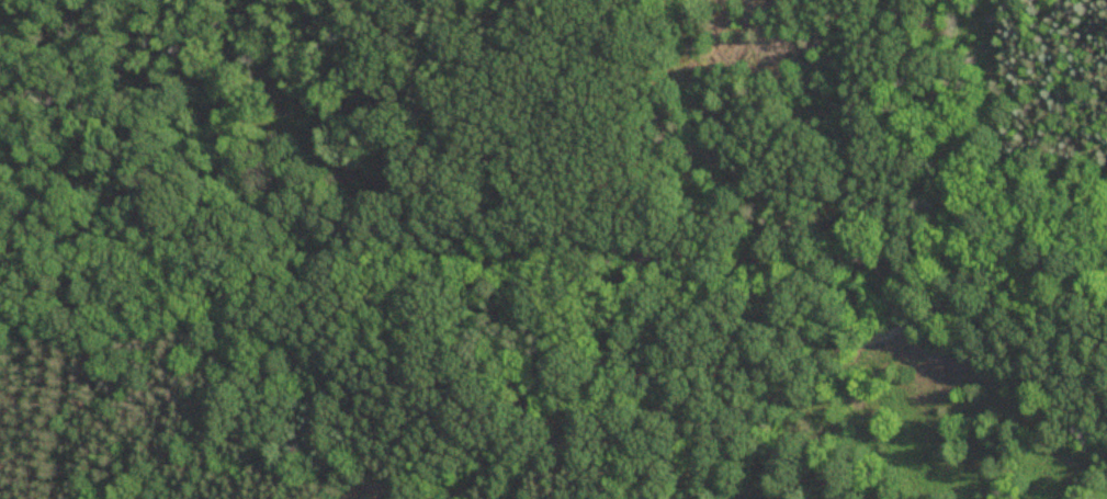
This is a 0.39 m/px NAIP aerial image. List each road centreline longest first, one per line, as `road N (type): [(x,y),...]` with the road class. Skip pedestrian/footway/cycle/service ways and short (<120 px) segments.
road 1 (track): [(1106,269),(878,257),(745,262),(0,227)]

